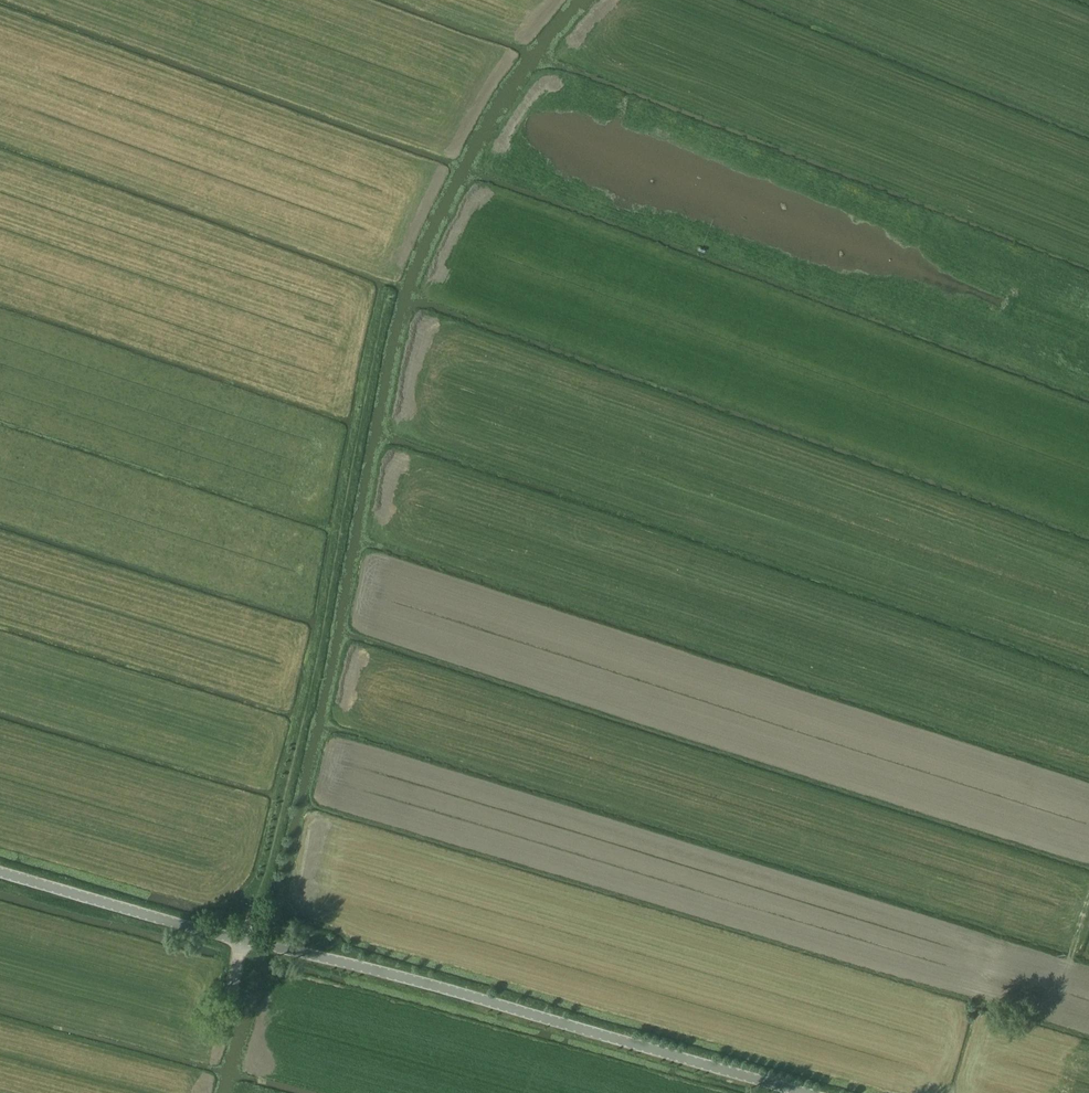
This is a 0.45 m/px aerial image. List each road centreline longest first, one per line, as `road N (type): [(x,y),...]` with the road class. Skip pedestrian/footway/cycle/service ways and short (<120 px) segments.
road 1 (unclassified): [(804,1092),(0,872)]

